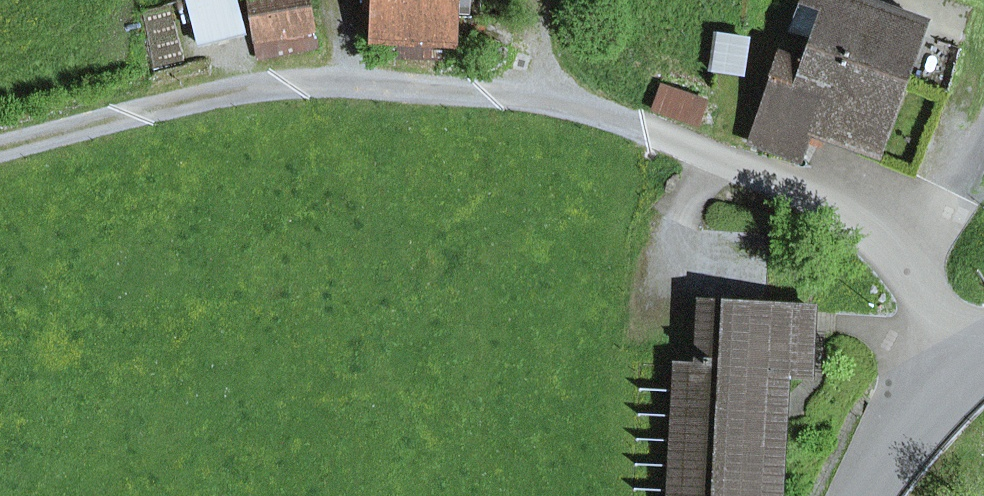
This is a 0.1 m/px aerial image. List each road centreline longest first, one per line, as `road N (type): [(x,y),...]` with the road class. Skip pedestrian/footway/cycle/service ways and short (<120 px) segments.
road 1 (residential): [(946,376),(935,309),(948,220),(724,157),(564,94),(359,72),(148,109)]
road 2 (track): [(148,109),(0,152)]
road 3 (unclassified): [(946,376),(858,495)]

